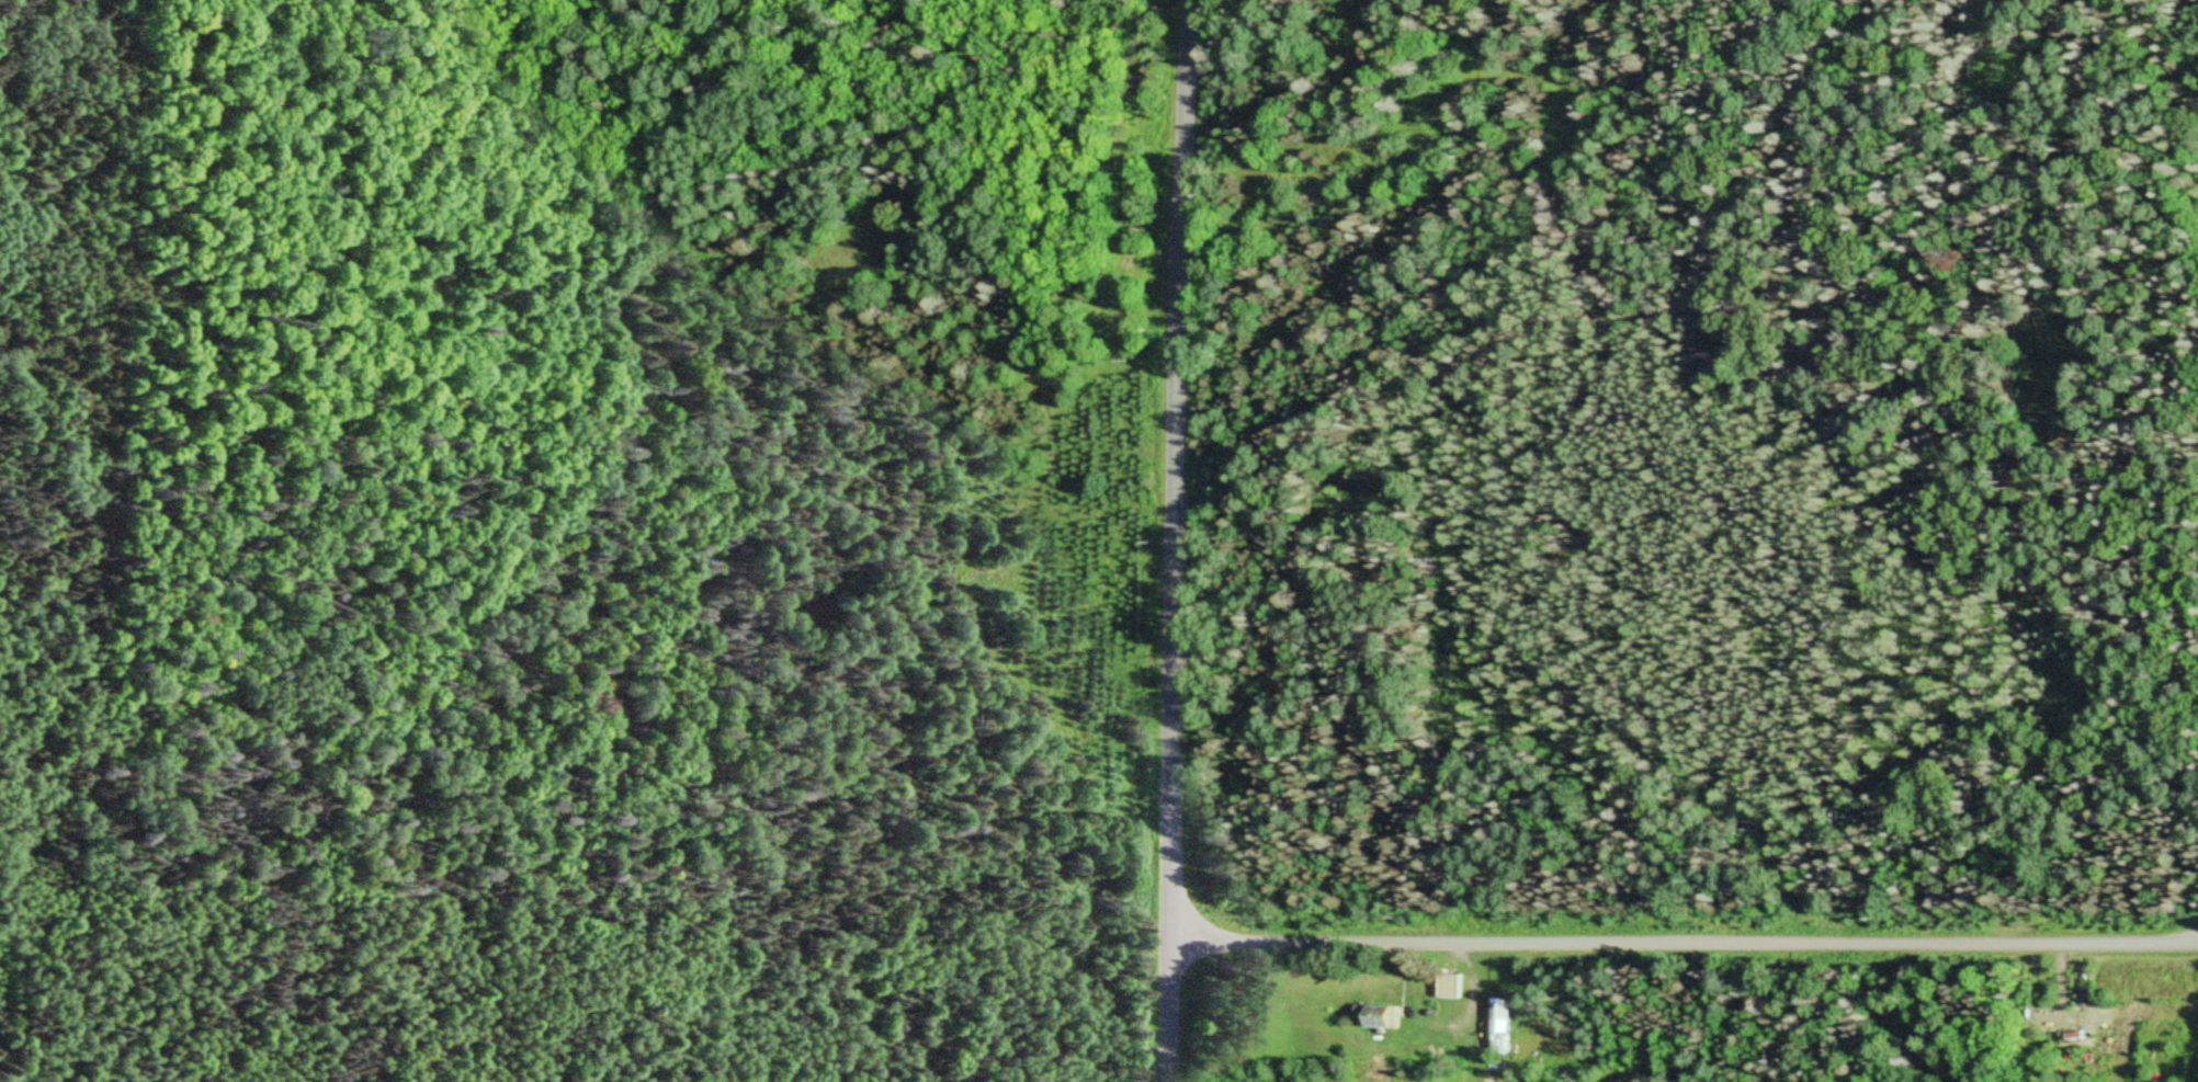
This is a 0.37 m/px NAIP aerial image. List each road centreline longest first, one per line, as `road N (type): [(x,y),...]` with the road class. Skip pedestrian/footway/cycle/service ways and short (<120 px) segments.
road 1 (residential): [(1171,1081),(1205,0)]
road 2 (residential): [(1177,935),(1901,949),(2197,942)]

